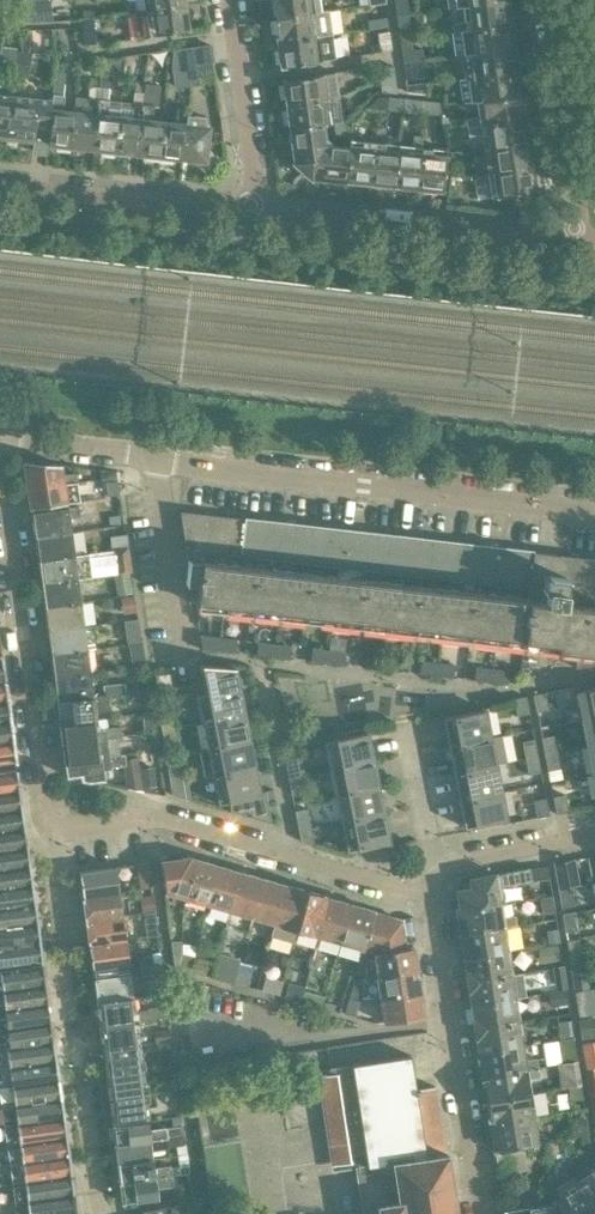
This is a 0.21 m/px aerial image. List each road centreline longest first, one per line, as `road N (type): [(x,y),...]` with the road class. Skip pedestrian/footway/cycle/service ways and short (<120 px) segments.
road 1 (residential): [(256,215),(544,245),(576,229),(544,0)]
road 2 (residential): [(158,459),(594,510)]
road 3 (residential): [(51,827),(172,820),(433,890)]
road 4 (residential): [(483,1213),(433,890)]
road 5 (residential): [(0,509),(51,827)]
road 6 (residential): [(0,187),(256,215)]
road 7 (residential): [(228,0),(256,215)]
road 8 (residential): [(78,1029),(51,827)]
road 9 (unclassified): [(189,653),(158,459)]
road 10 (residential): [(433,890),(477,860),(594,836)]
road 11 (residential): [(433,890),(406,725)]
road 12 (residential): [(0,441),(158,459)]
road 13 (residential): [(108,1213),(84,1071)]

